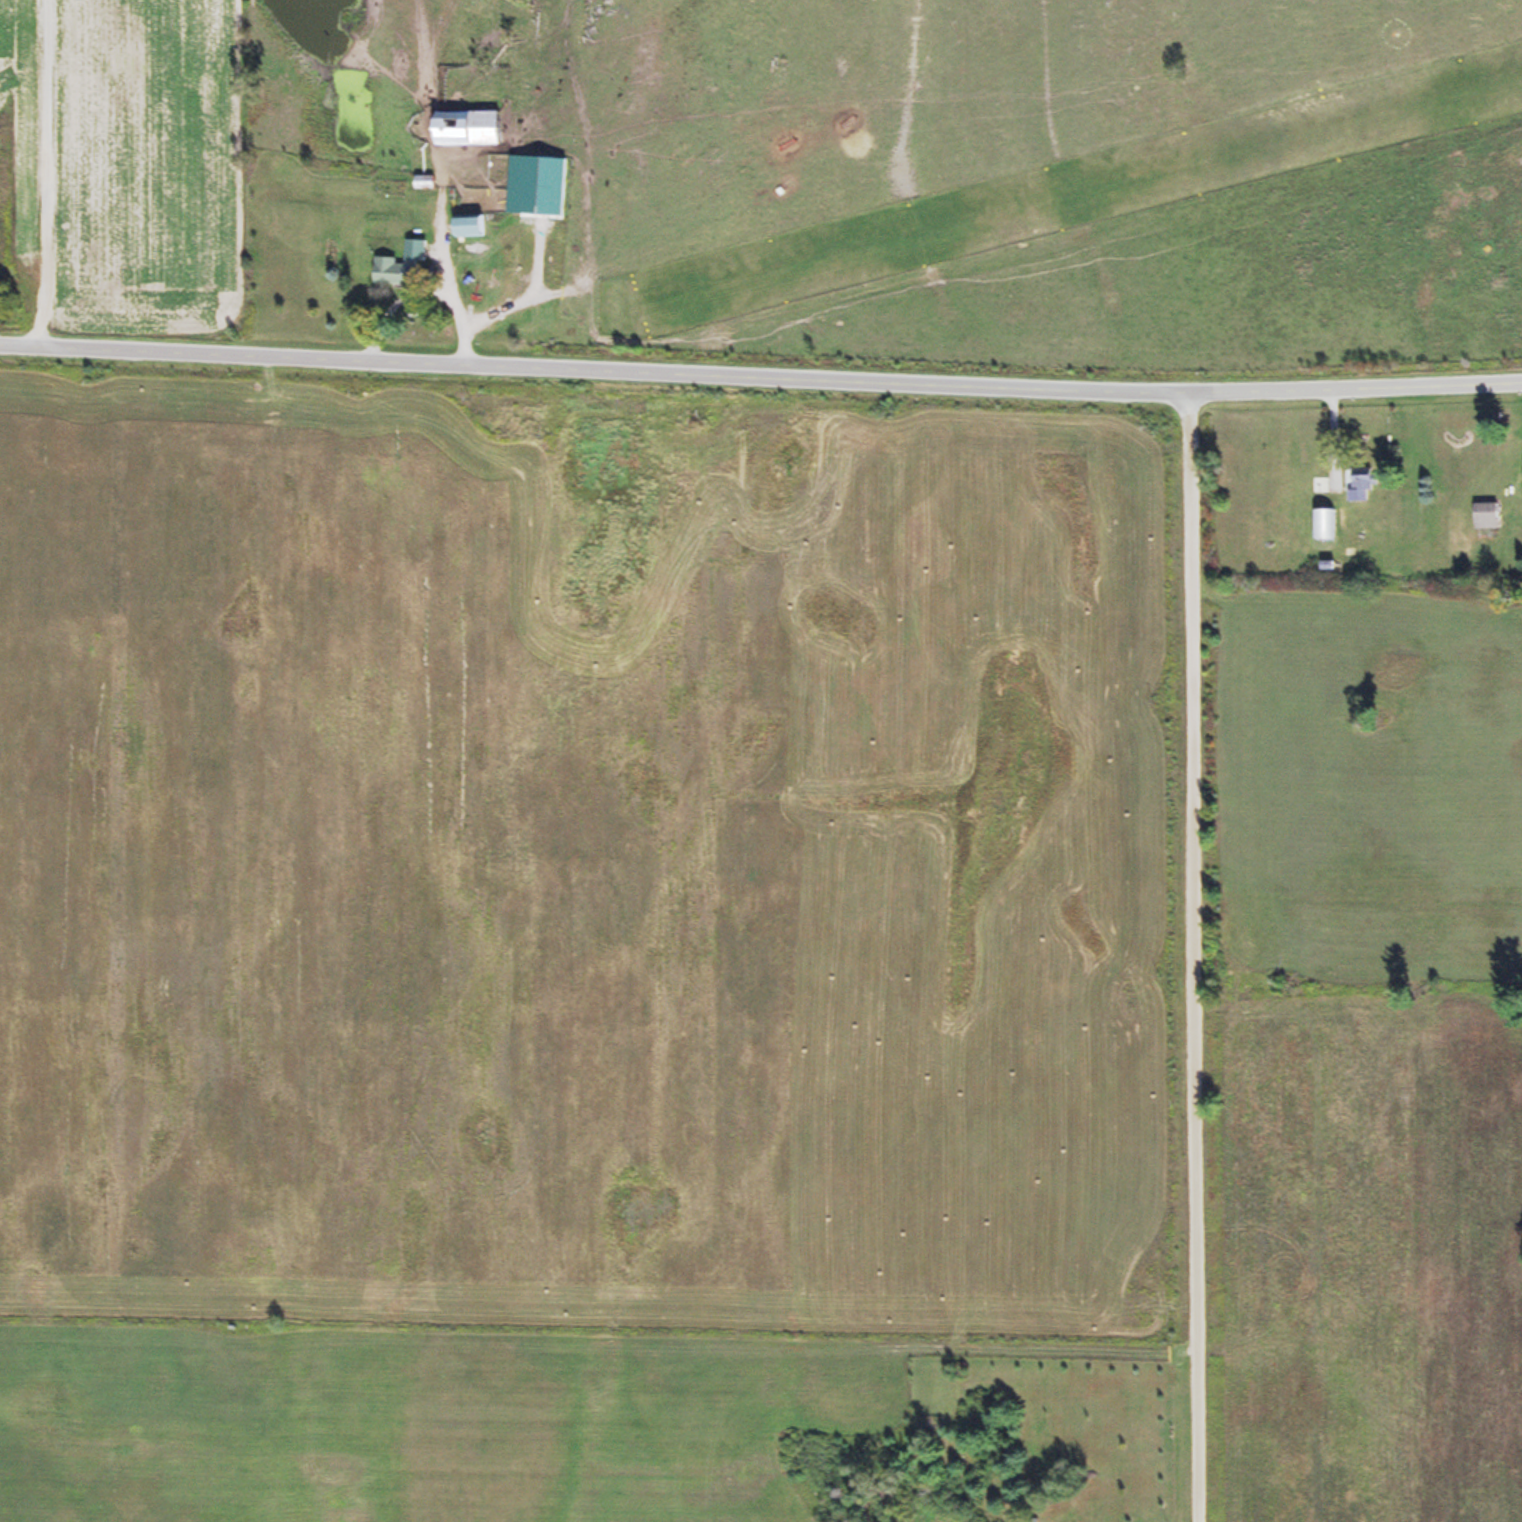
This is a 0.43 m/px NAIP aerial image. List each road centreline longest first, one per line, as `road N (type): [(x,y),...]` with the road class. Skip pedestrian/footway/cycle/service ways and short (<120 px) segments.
road 1 (residential): [(0,347),(1189,397),(1521,384)]
road 2 (residential): [(1174,1521),(1189,397)]

